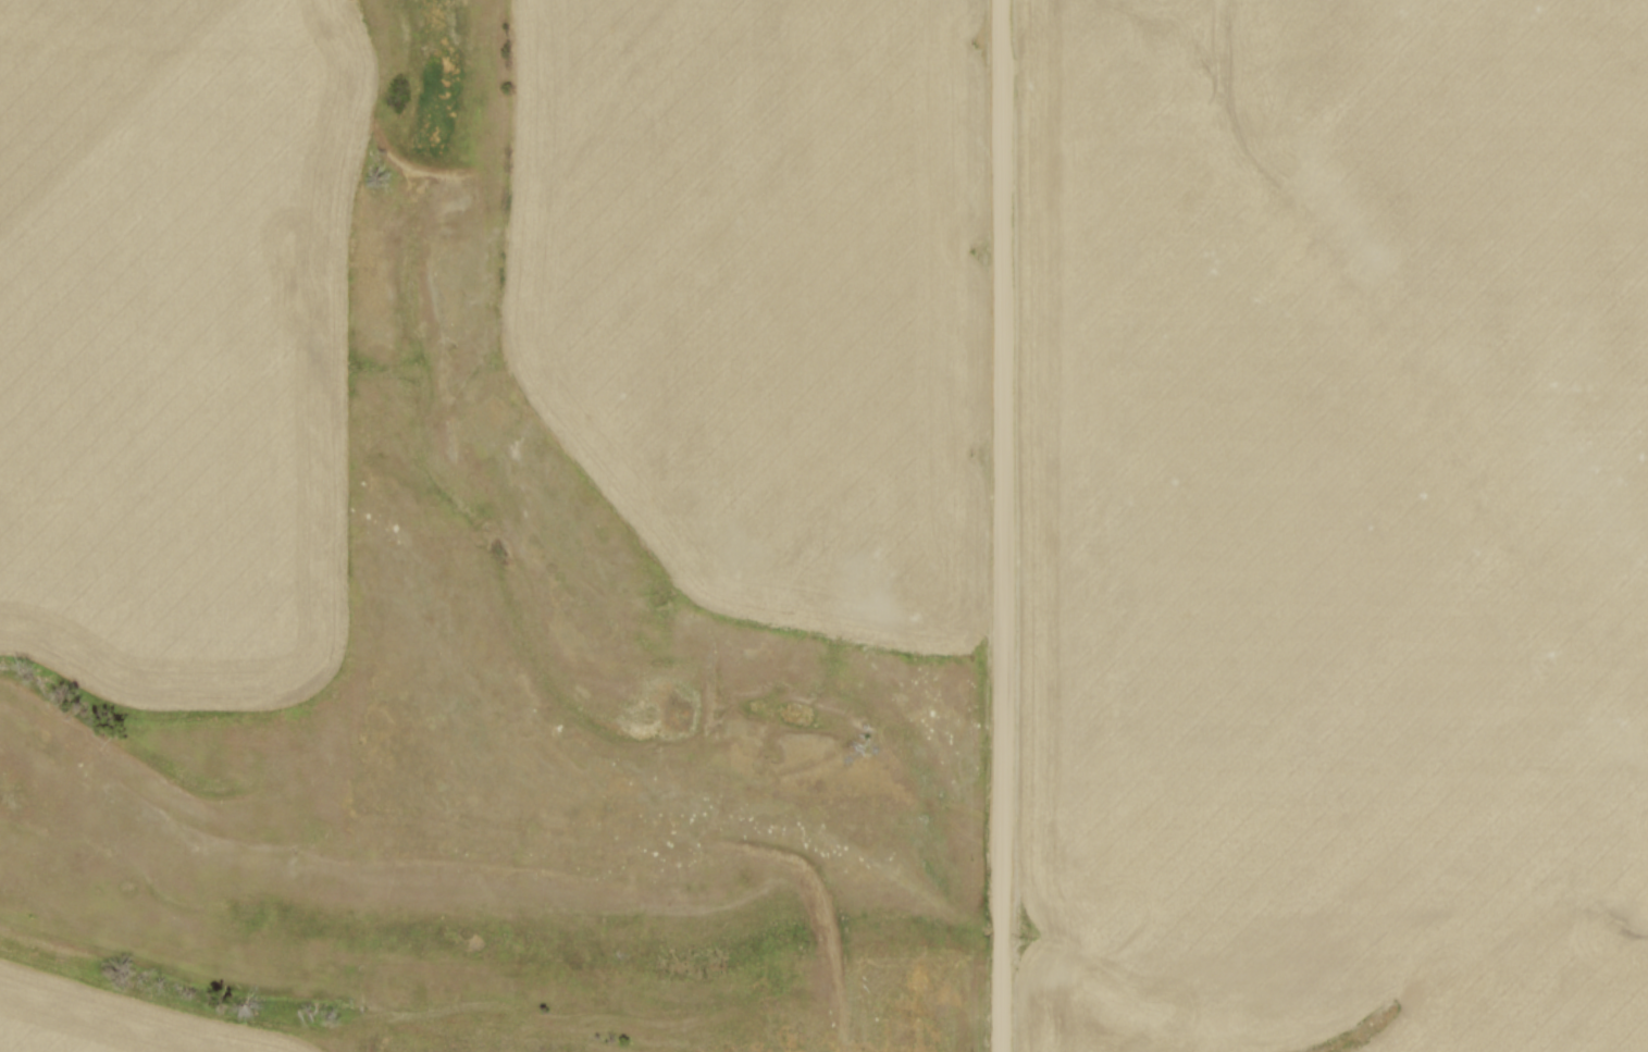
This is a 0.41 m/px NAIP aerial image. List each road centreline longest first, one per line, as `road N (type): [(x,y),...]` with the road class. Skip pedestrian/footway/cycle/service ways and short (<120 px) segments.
road 1 (residential): [(1006,1051),(1005,0)]

